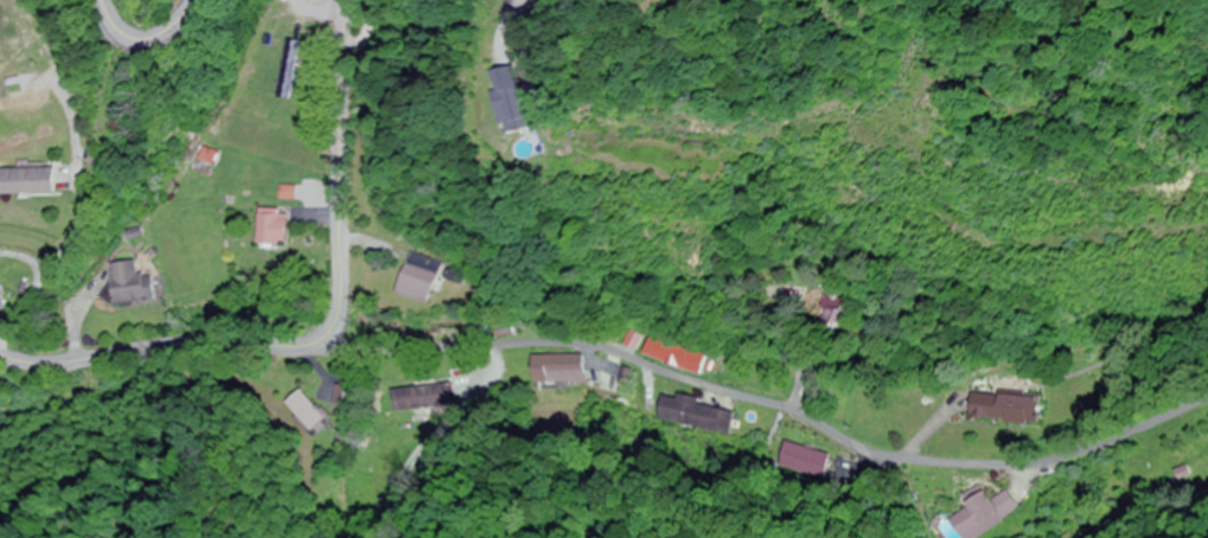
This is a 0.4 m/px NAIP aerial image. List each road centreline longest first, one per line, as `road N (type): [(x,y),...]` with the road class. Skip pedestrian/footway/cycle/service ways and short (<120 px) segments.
road 1 (residential): [(327,335),(545,342),(643,363),(922,462),(1015,463),(1207,390)]
road 2 (secondary): [(0,356),(50,365),(175,340),(294,346),(327,335),(340,289),(342,0)]
road 3 (secondary): [(191,0),(167,30),(142,38),(121,32),(102,0)]

